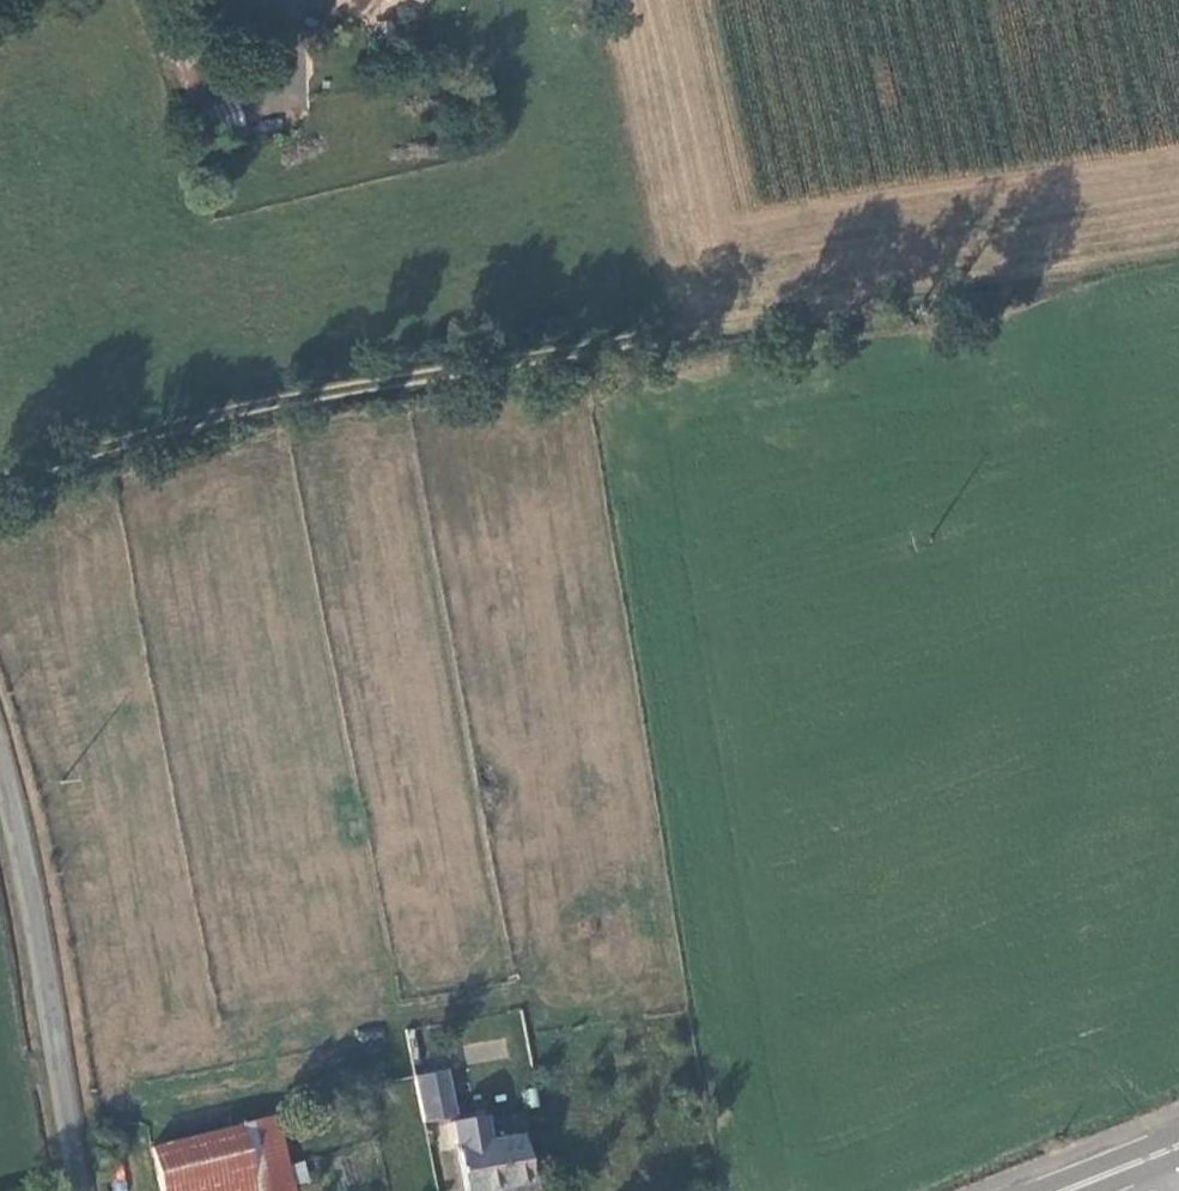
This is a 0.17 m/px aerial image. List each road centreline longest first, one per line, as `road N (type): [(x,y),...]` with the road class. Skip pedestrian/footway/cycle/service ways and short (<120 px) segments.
road 1 (track): [(0,480),(287,400),(694,326)]
road 2 (unclassified): [(81,1190),(0,775)]

